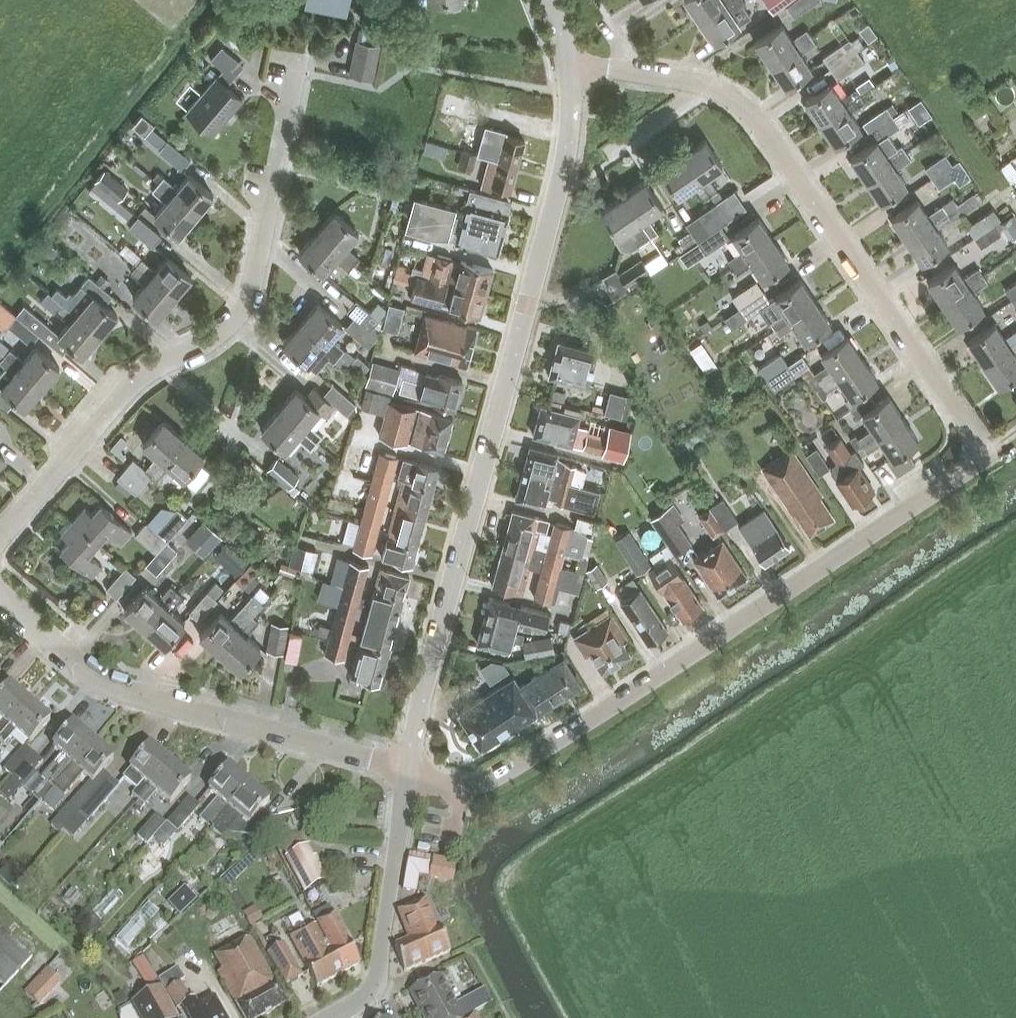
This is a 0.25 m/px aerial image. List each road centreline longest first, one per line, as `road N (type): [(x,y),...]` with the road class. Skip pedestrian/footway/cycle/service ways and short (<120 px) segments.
road 1 (residential): [(408,772),(461,787),(499,776),(984,458),(744,108),(687,82),(567,63)]
road 2 (tertiary): [(408,772),(413,716),(565,159),(567,63)]
road 3 (residential): [(0,539),(132,386),(217,336),(242,309),(298,56)]
road 4 (residential): [(408,772),(111,686),(0,596)]
road 5 (tertiary): [(328,1017),(366,995),(376,979),(408,772)]

